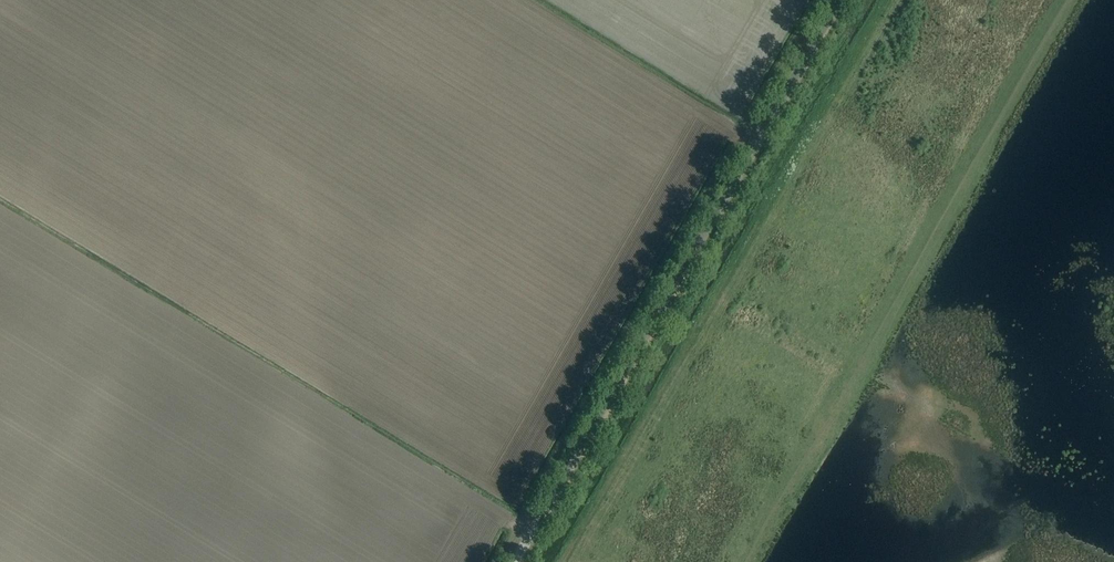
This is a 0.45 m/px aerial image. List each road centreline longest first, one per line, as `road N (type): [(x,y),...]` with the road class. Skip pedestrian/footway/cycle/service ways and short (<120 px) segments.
road 1 (tertiary): [(515,561),(840,0)]

